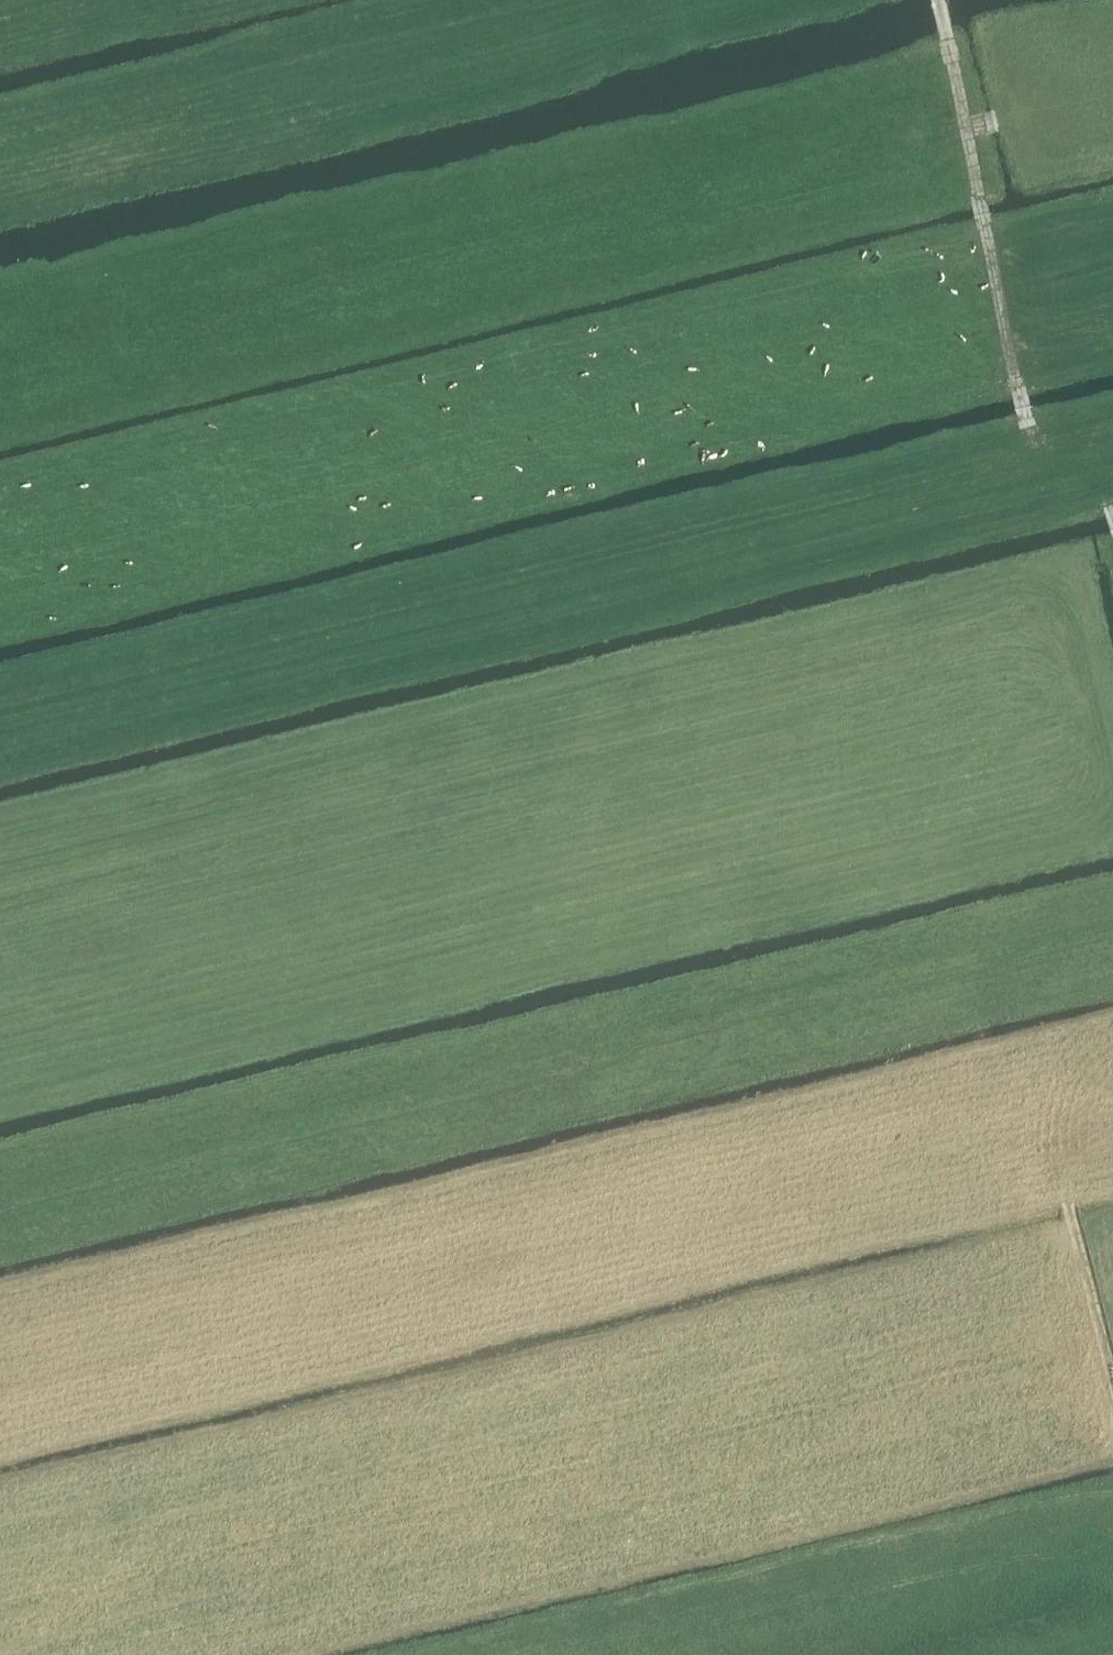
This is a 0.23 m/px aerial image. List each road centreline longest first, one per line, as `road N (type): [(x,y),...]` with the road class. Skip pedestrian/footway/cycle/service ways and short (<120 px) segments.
road 1 (track): [(939,0),(1027,419)]
road 2 (track): [(1070,1198),(1112,1365)]

